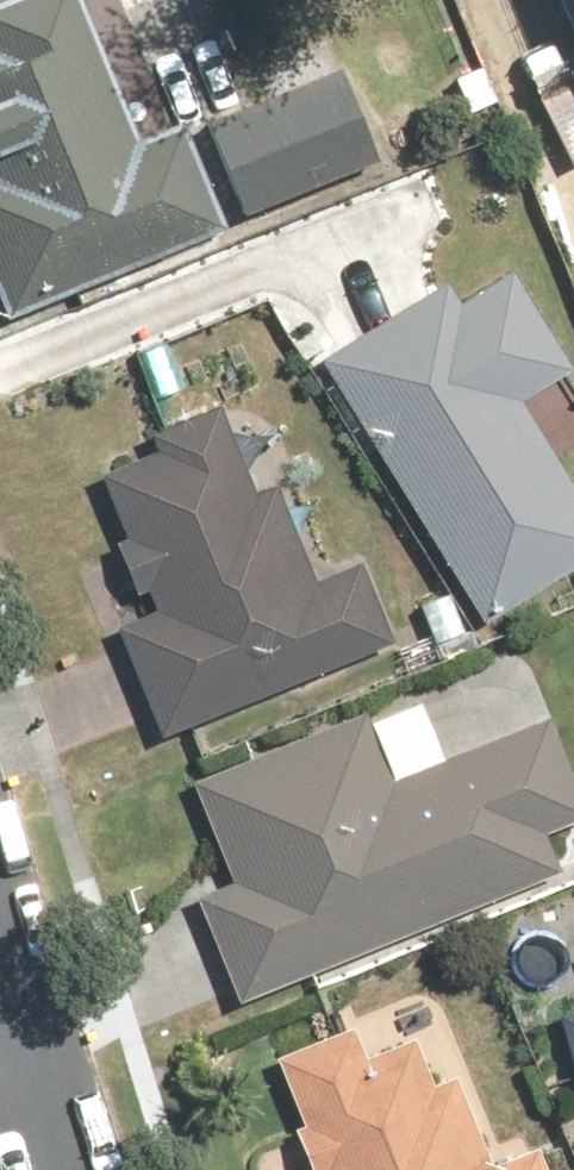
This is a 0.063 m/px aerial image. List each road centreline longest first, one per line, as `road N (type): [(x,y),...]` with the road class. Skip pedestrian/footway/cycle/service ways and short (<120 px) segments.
road 1 (residential): [(0,978),(58,1169)]

